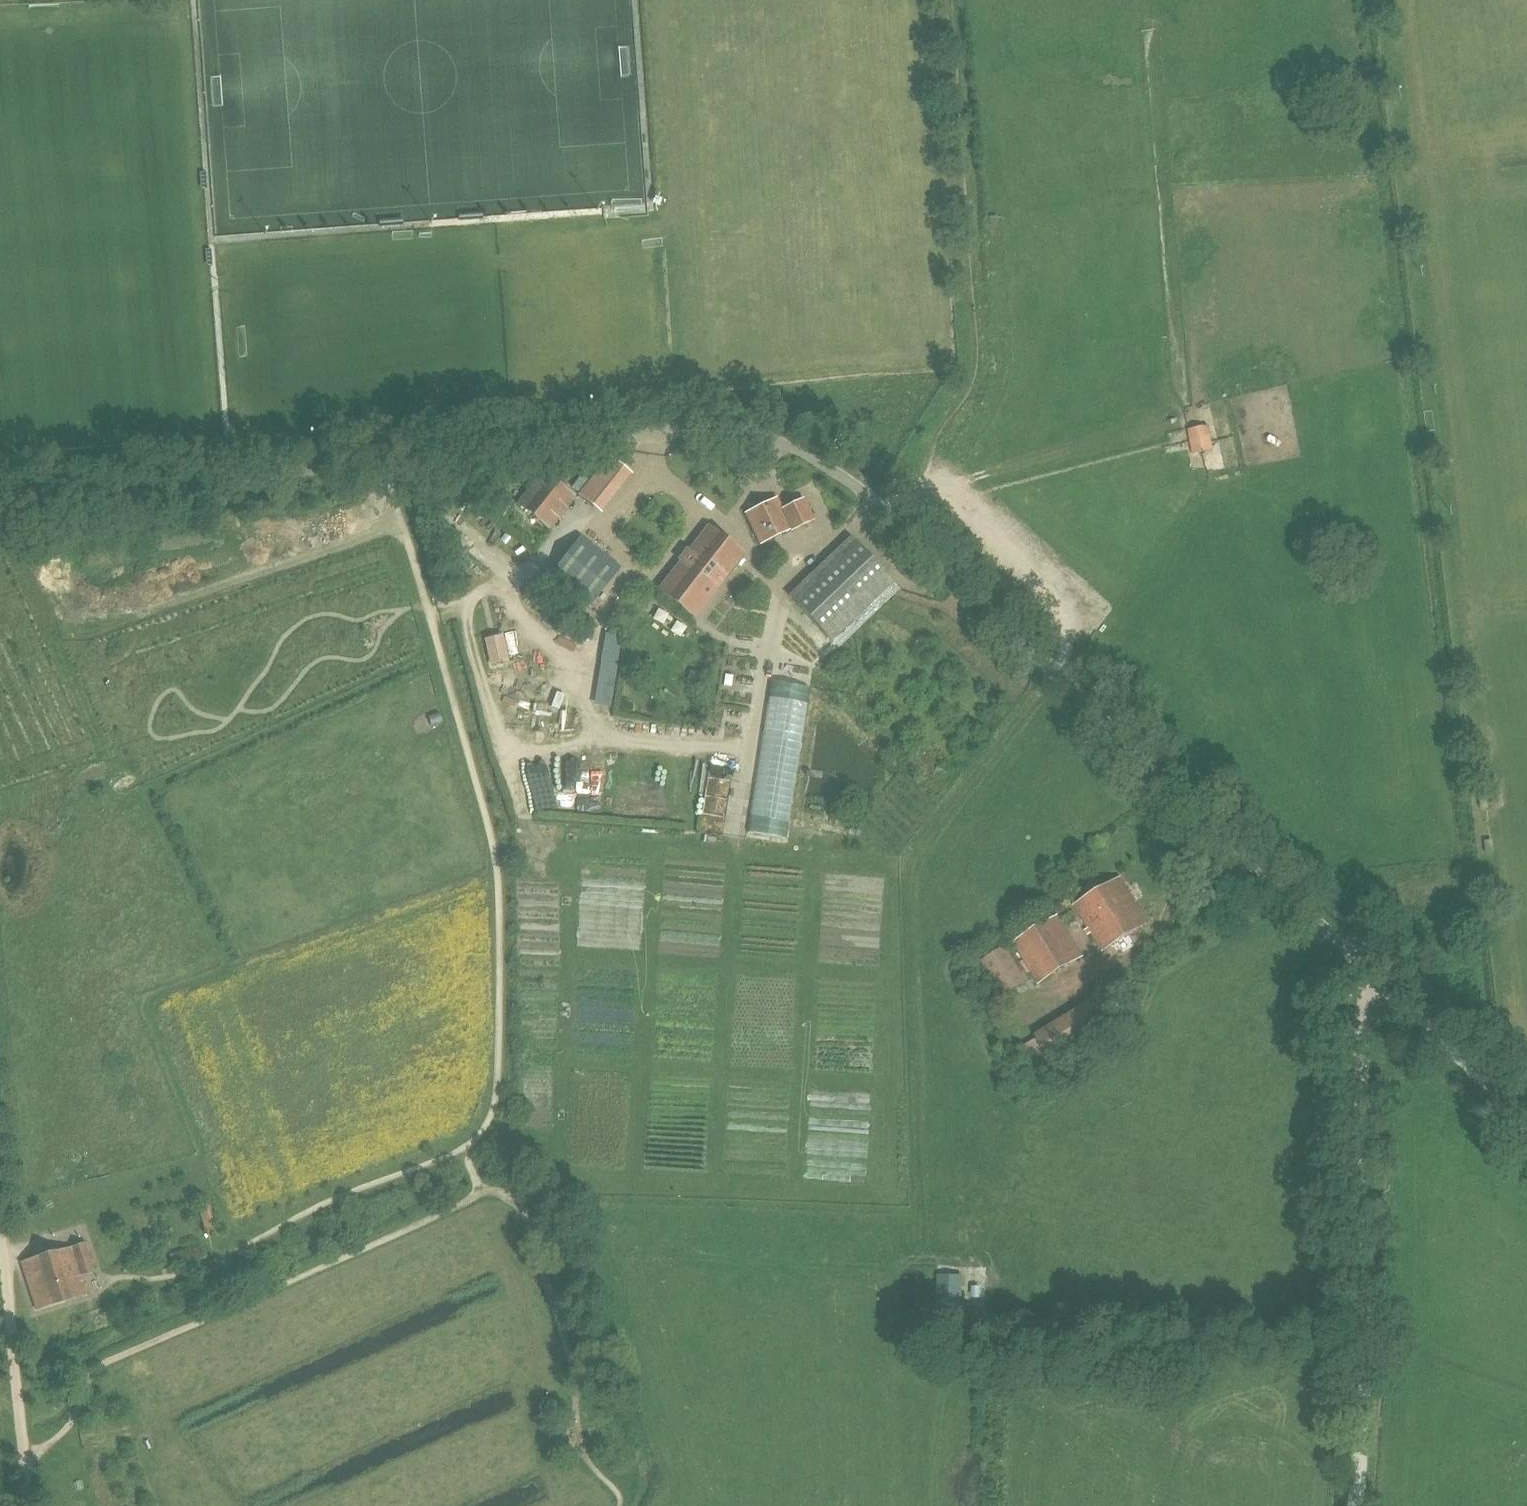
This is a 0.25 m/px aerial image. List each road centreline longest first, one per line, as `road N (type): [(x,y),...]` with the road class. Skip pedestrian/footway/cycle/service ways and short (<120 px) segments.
road 1 (unclassified): [(1526,1120),(885,503),(780,437),(691,420),(0,506)]
road 2 (track): [(385,458),(499,846),(502,1114),(465,1148),(370,1184),(199,1269),(103,1287)]
road 3 (track): [(1382,984),(1369,1003),(1360,1069),(1369,1226),(1350,1505)]
road 4 (track): [(22,1457),(0,1238)]

